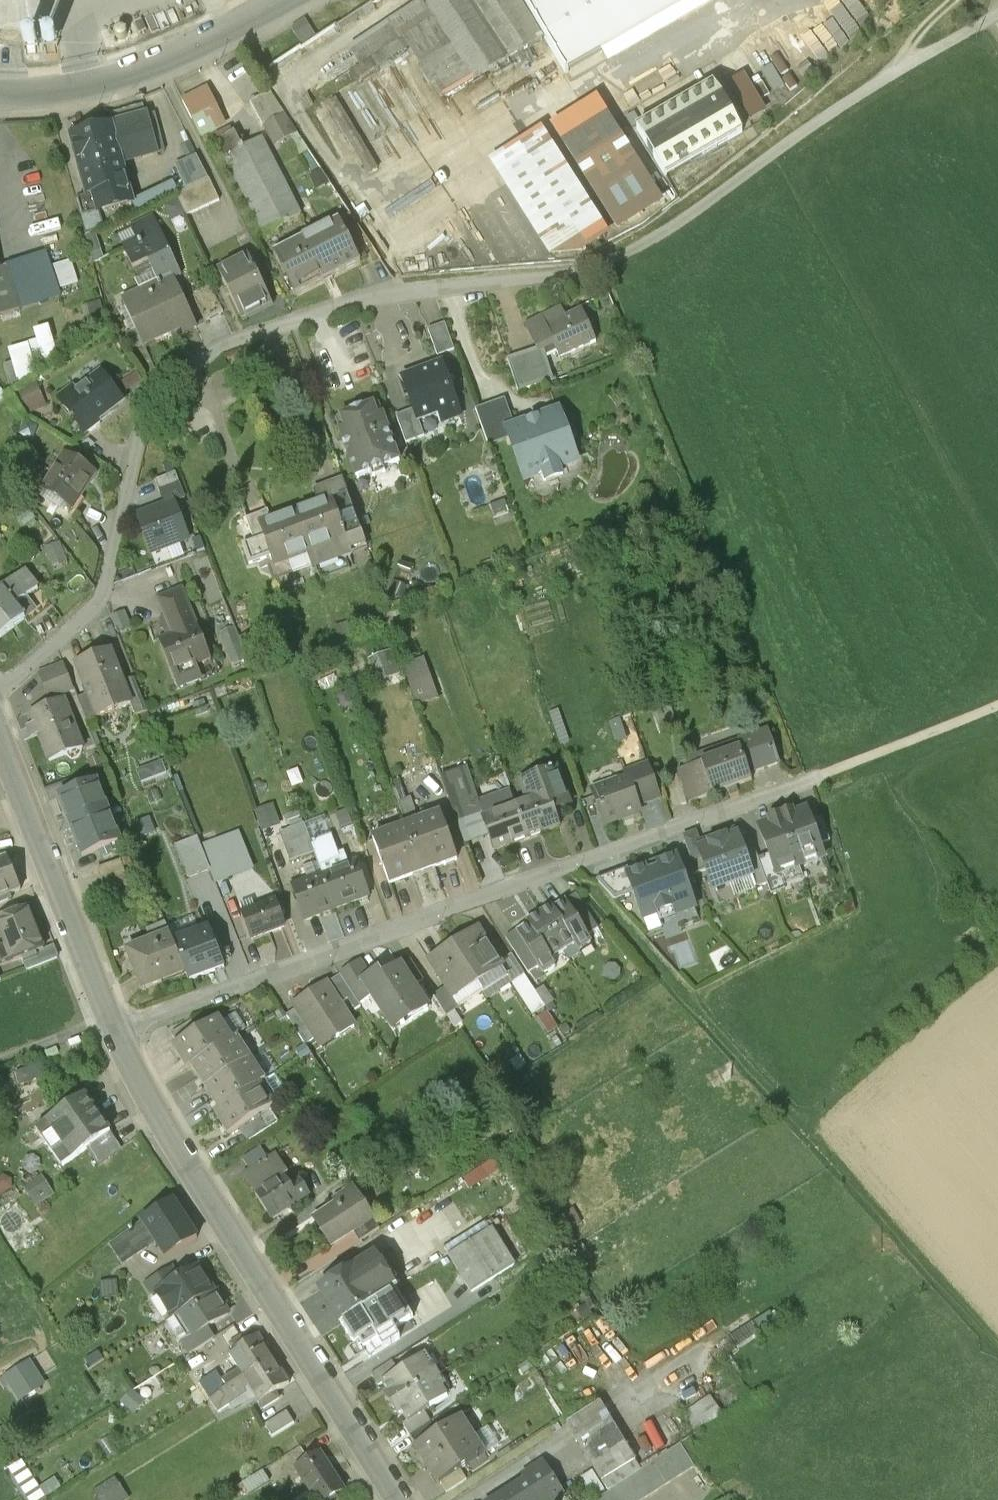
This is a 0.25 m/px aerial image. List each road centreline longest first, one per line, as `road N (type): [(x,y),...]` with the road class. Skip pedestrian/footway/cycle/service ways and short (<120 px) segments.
road 1 (residential): [(0,701),(108,592),(137,447),(182,386),(334,322),(591,272),(633,255),(830,116),(997,16)]
road 2 (residential): [(821,784),(126,1041)]
road 3 (track): [(562,875),(997,1353)]
road 4 (tertiary): [(126,1041),(157,1105),(406,1499)]
road 5 (tertiary): [(0,736),(126,1041)]
road 6 (unclassified): [(293,0),(90,87),(0,96)]
road 7 (track): [(821,784),(997,707)]

